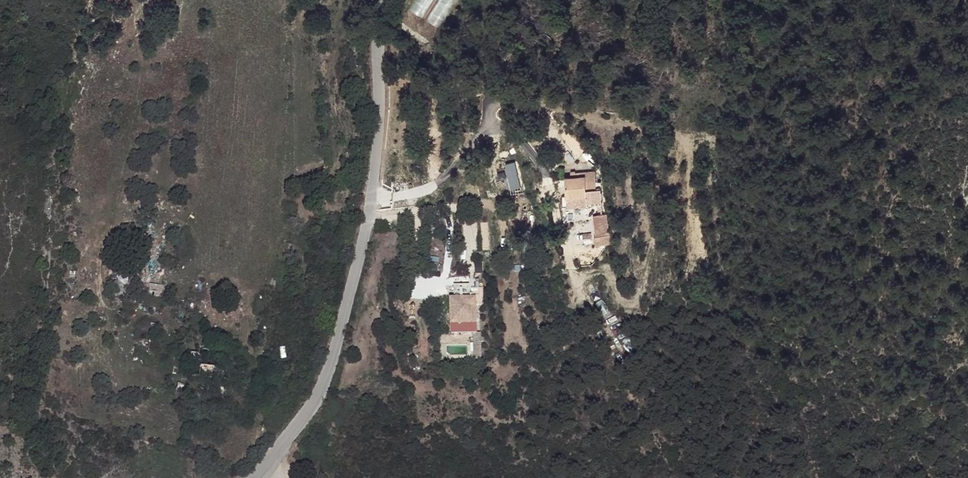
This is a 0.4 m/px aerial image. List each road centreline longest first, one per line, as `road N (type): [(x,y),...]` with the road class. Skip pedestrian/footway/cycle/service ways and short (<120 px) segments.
road 1 (tertiary): [(379,0),(373,138),(331,343),(313,392),(254,477)]

